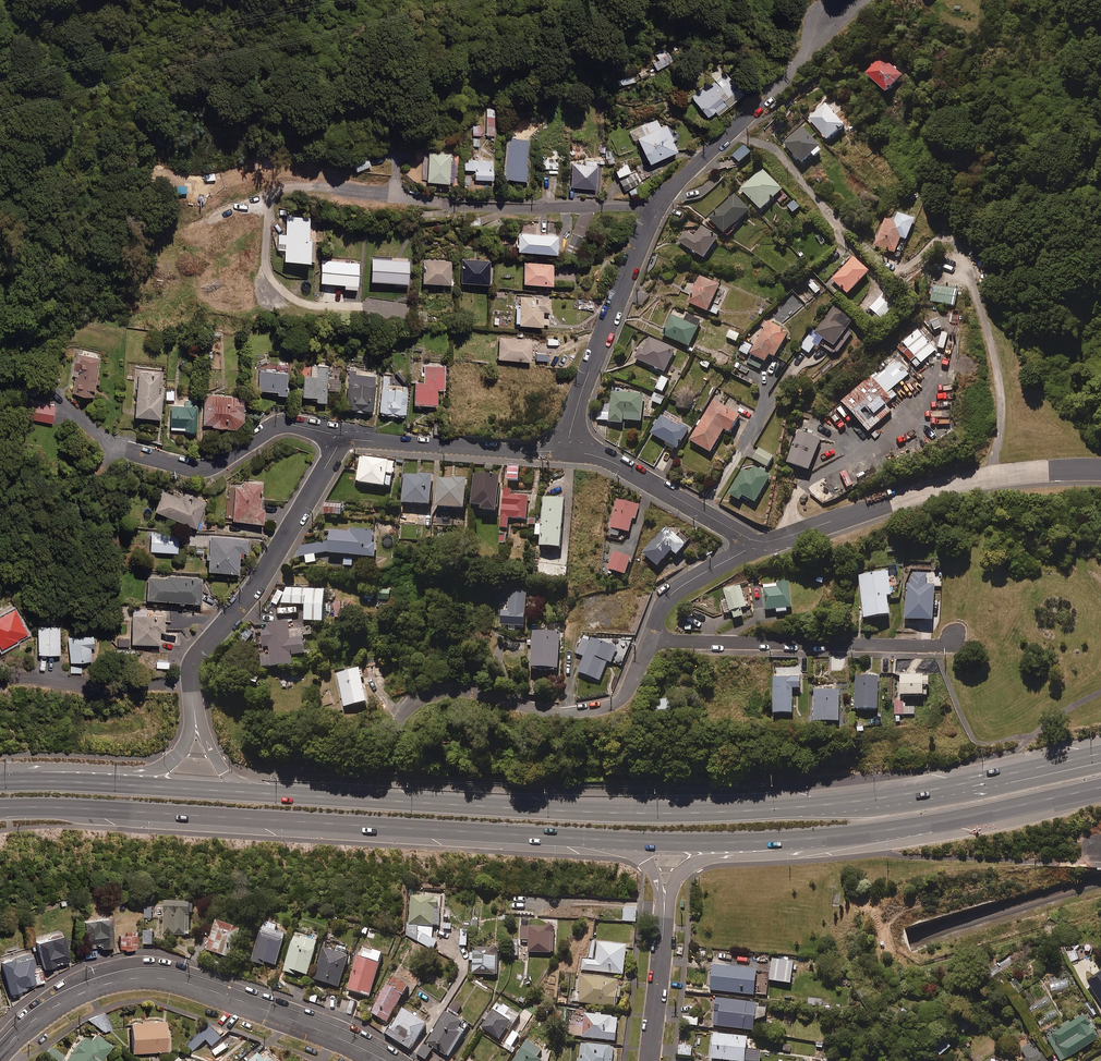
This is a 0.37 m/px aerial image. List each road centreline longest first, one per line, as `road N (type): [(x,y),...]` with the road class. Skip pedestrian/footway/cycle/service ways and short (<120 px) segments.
road 1 (trunk): [(242,792),(563,811),(739,811),(873,803),(1100,757)]
road 2 (trunk): [(624,841),(25,808)]
road 3 (track): [(302,741),(820,761),(847,779)]
road 4 (tertiary): [(0,1054),(86,987),(134,977),(321,1029),(383,1060)]
road 5 (residential): [(770,541),(940,484),(1100,469)]
road 6 (residential): [(328,187),(455,206),(655,206)]
road 7 (residential): [(343,440),(248,597),(196,659),(194,703)]
road 8 (trunk): [(1100,786),(967,818),(803,839)]
road 9 (residential): [(650,642),(952,641)]
road 10 (residential): [(343,440),(281,424),(215,464),(193,468),(125,450),(74,413)]
road 11 (residential): [(402,712),(419,698),(460,689),(556,712),(611,707),(630,689),(650,642)]
road 12 (residential): [(655,206),(799,65),(847,6)]
road 13 (residential): [(568,451),(584,384),(655,206)]
road 14 (residential): [(568,451),(343,440)]
road 15 (residential): [(770,541),(742,535),(607,460),(568,451)]
road 16 (trunk): [(803,839),(624,841)]
road 17 (trunk): [(803,839),(696,863),(682,871),(664,912)]
road 18 (trunk): [(72,781),(242,792)]
road 19 (residential): [(650,642),(674,591),(770,541)]
road 20 (trunk): [(72,781),(166,764),(184,742),(194,703)]
road 21 (residential): [(650,1060),(664,912)]

